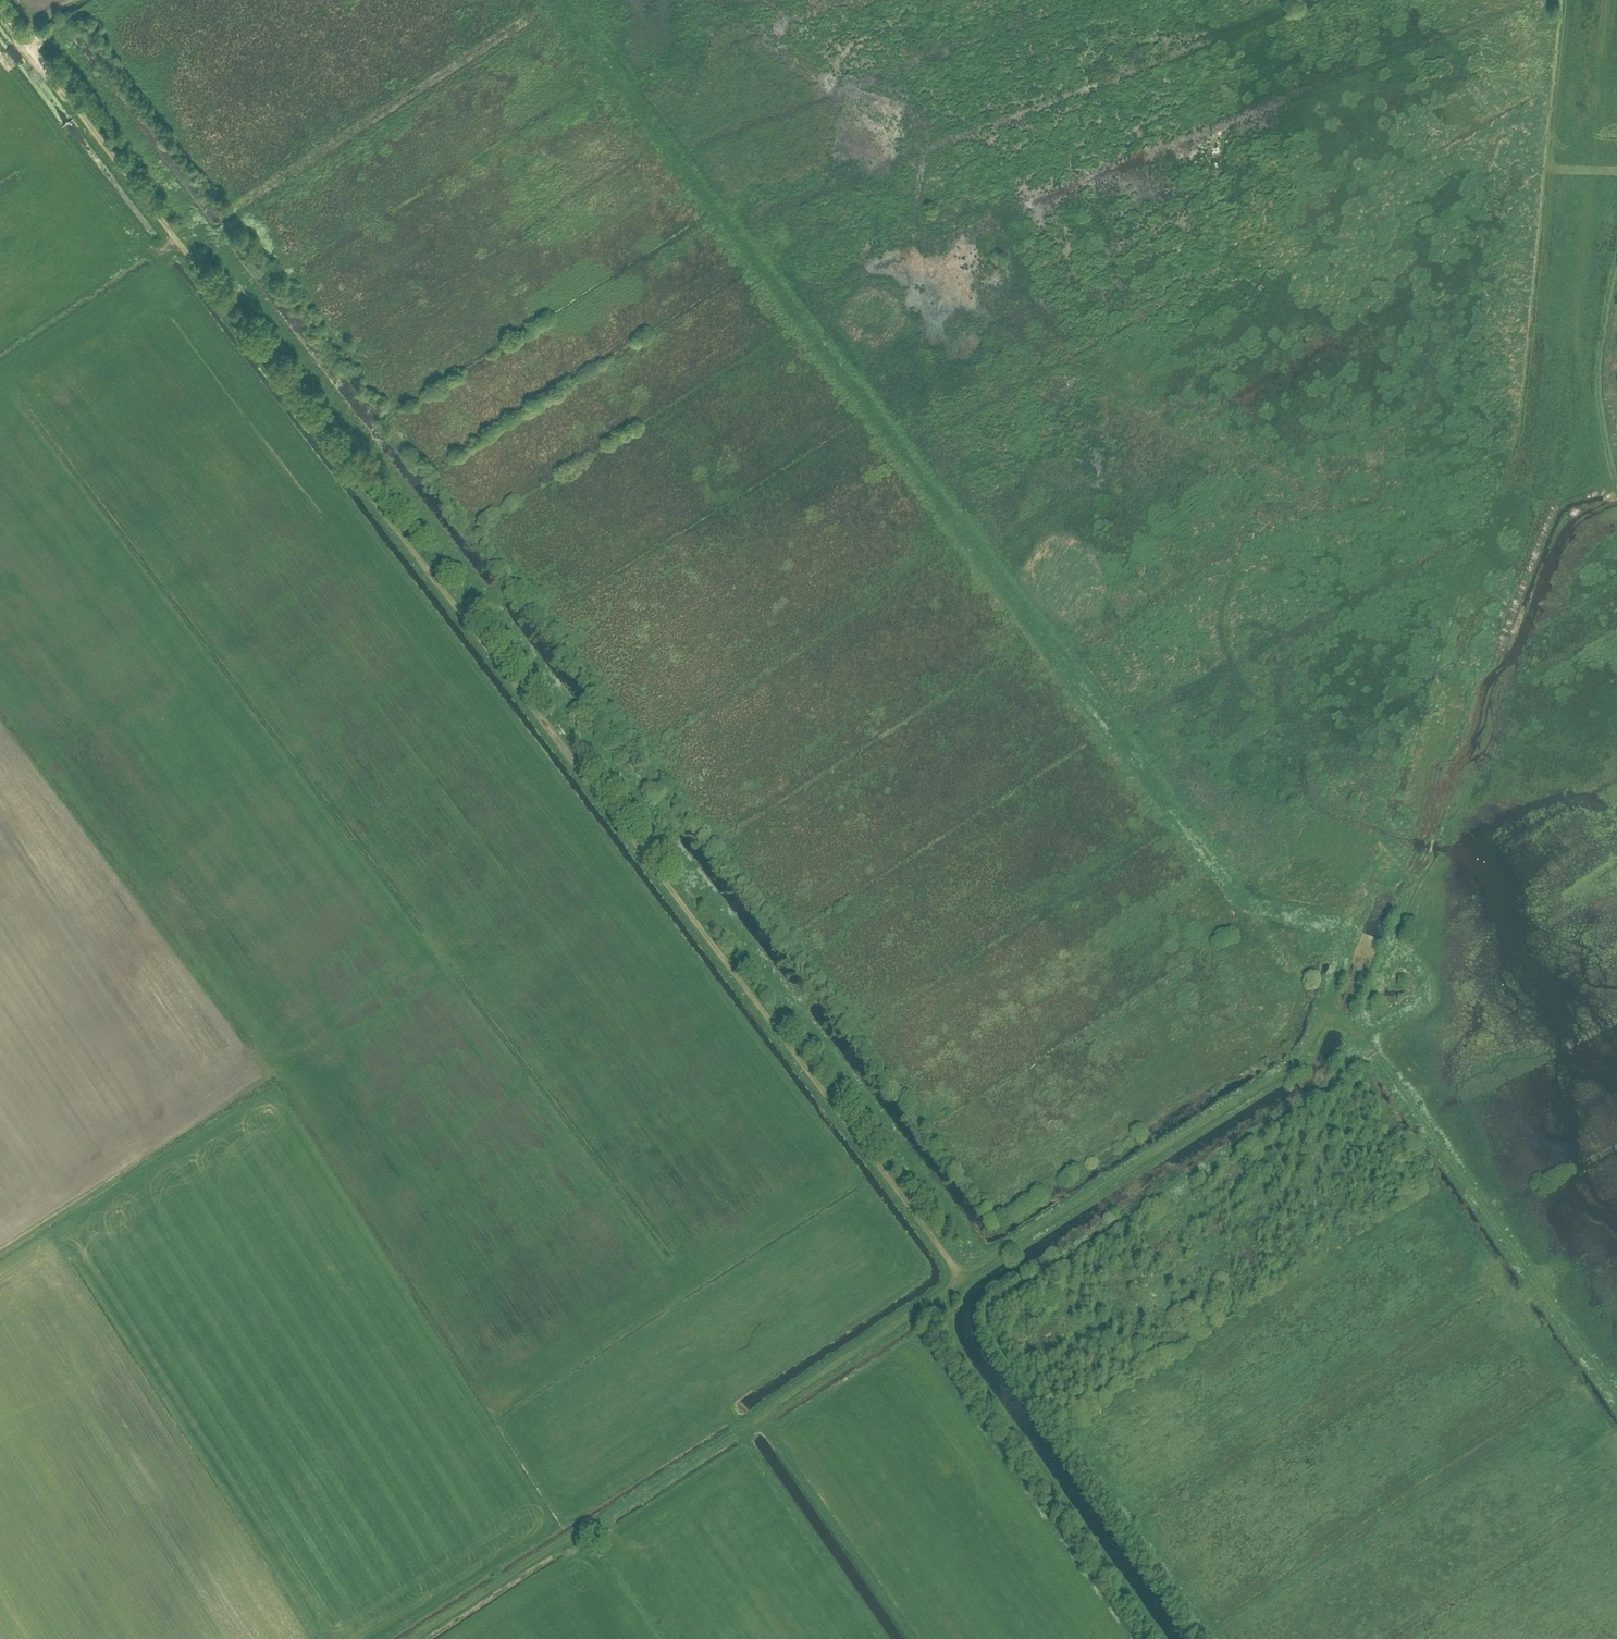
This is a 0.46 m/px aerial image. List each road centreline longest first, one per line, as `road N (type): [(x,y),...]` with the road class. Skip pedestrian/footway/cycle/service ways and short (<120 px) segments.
road 1 (track): [(962,1283),(0,4)]
road 2 (track): [(962,1283),(1297,1065),(1326,1020),(1349,1026),(1616,1402)]
road 3 (track): [(414,1638),(962,1283)]
road 4 (track): [(0,1253),(260,1088)]

